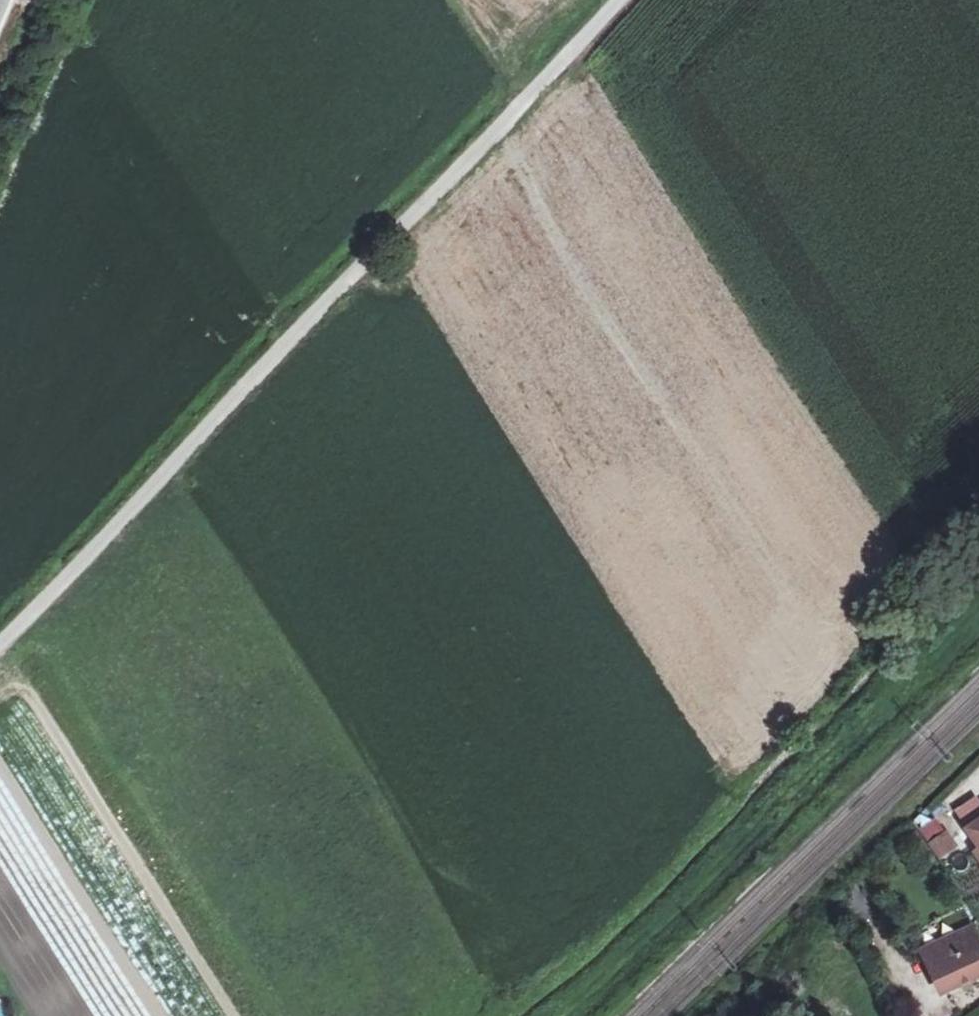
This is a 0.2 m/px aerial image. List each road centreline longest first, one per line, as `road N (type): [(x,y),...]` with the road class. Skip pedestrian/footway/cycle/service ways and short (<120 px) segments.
road 1 (track): [(615,0),(0,644)]

